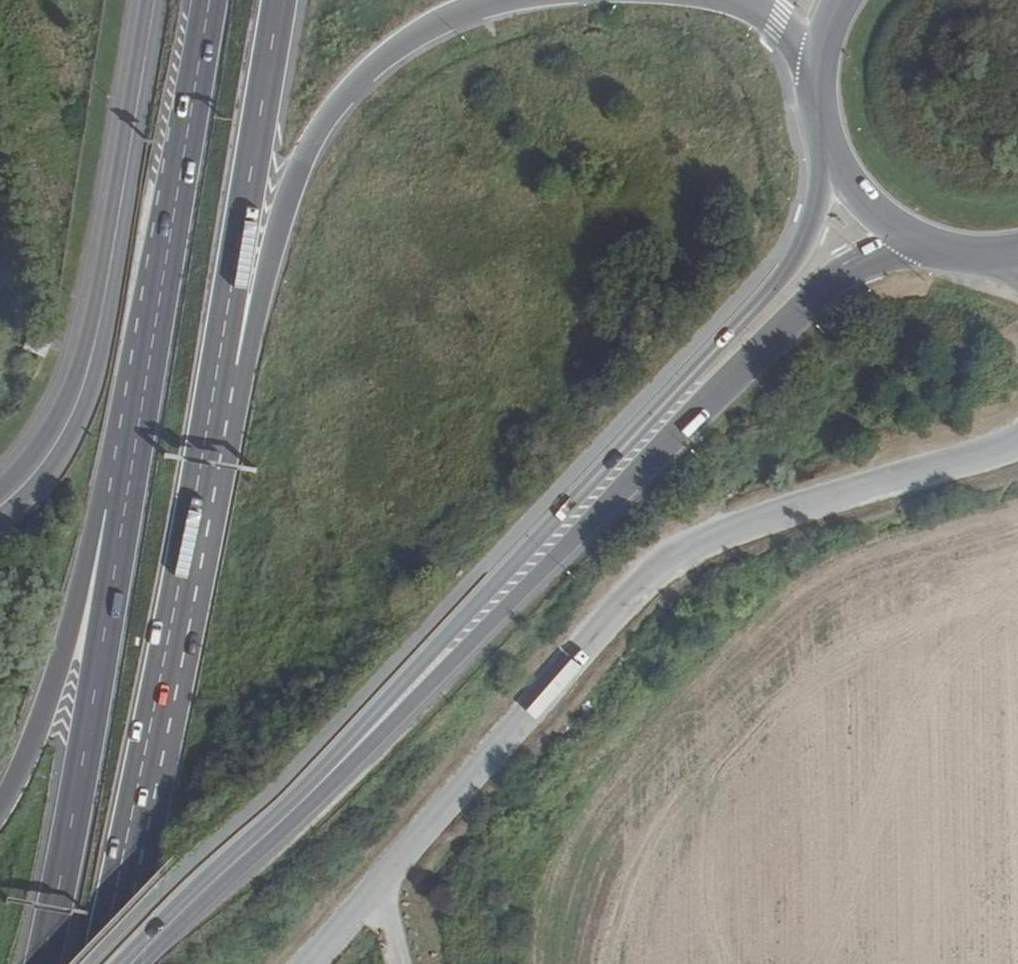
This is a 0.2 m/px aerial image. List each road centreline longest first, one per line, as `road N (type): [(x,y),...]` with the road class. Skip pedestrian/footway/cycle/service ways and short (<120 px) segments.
road 1 (primary): [(131,963),(335,767),(776,306)]
road 2 (trunk): [(169,706),(250,336),(307,147),(352,82),(387,54),(429,28),(507,0)]
road 3 (unclassified): [(386,881),(685,545),(1017,441)]
road 4 (trunk): [(169,706),(279,0)]
road 5 (trunk): [(148,368),(44,963)]
road 6 (secondary): [(154,0),(84,380),(53,442),(0,505)]
road 7 (trunk): [(148,368),(50,698),(0,809)]
road 8 (trunk): [(209,0),(148,368)]
road 9 (trunk): [(108,963),(169,706)]
road 10 (primary): [(826,144),(812,225),(776,306)]
road 11 (primary): [(776,306),(889,249),(928,246)]
road 12 (primary): [(826,144),(868,209),(928,246)]

